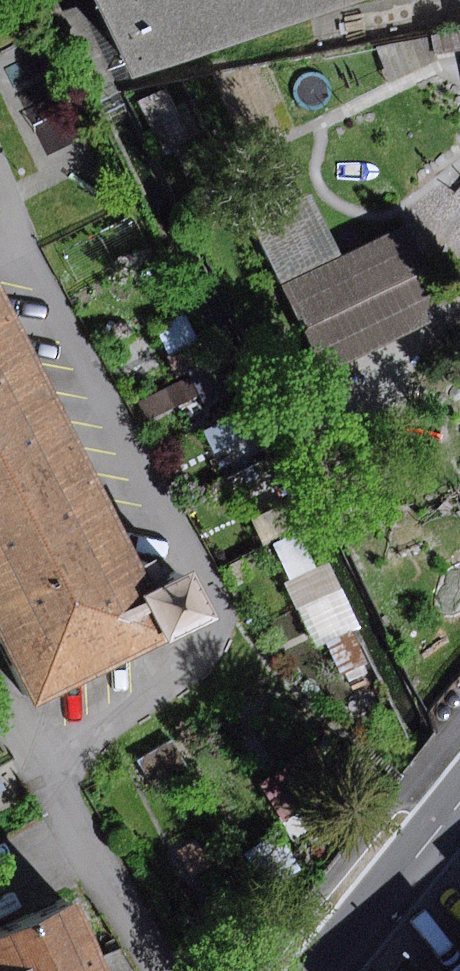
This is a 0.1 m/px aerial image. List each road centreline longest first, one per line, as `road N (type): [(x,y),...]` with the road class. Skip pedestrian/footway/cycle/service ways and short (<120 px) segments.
road 1 (tertiary): [(317,970),(459,797)]

